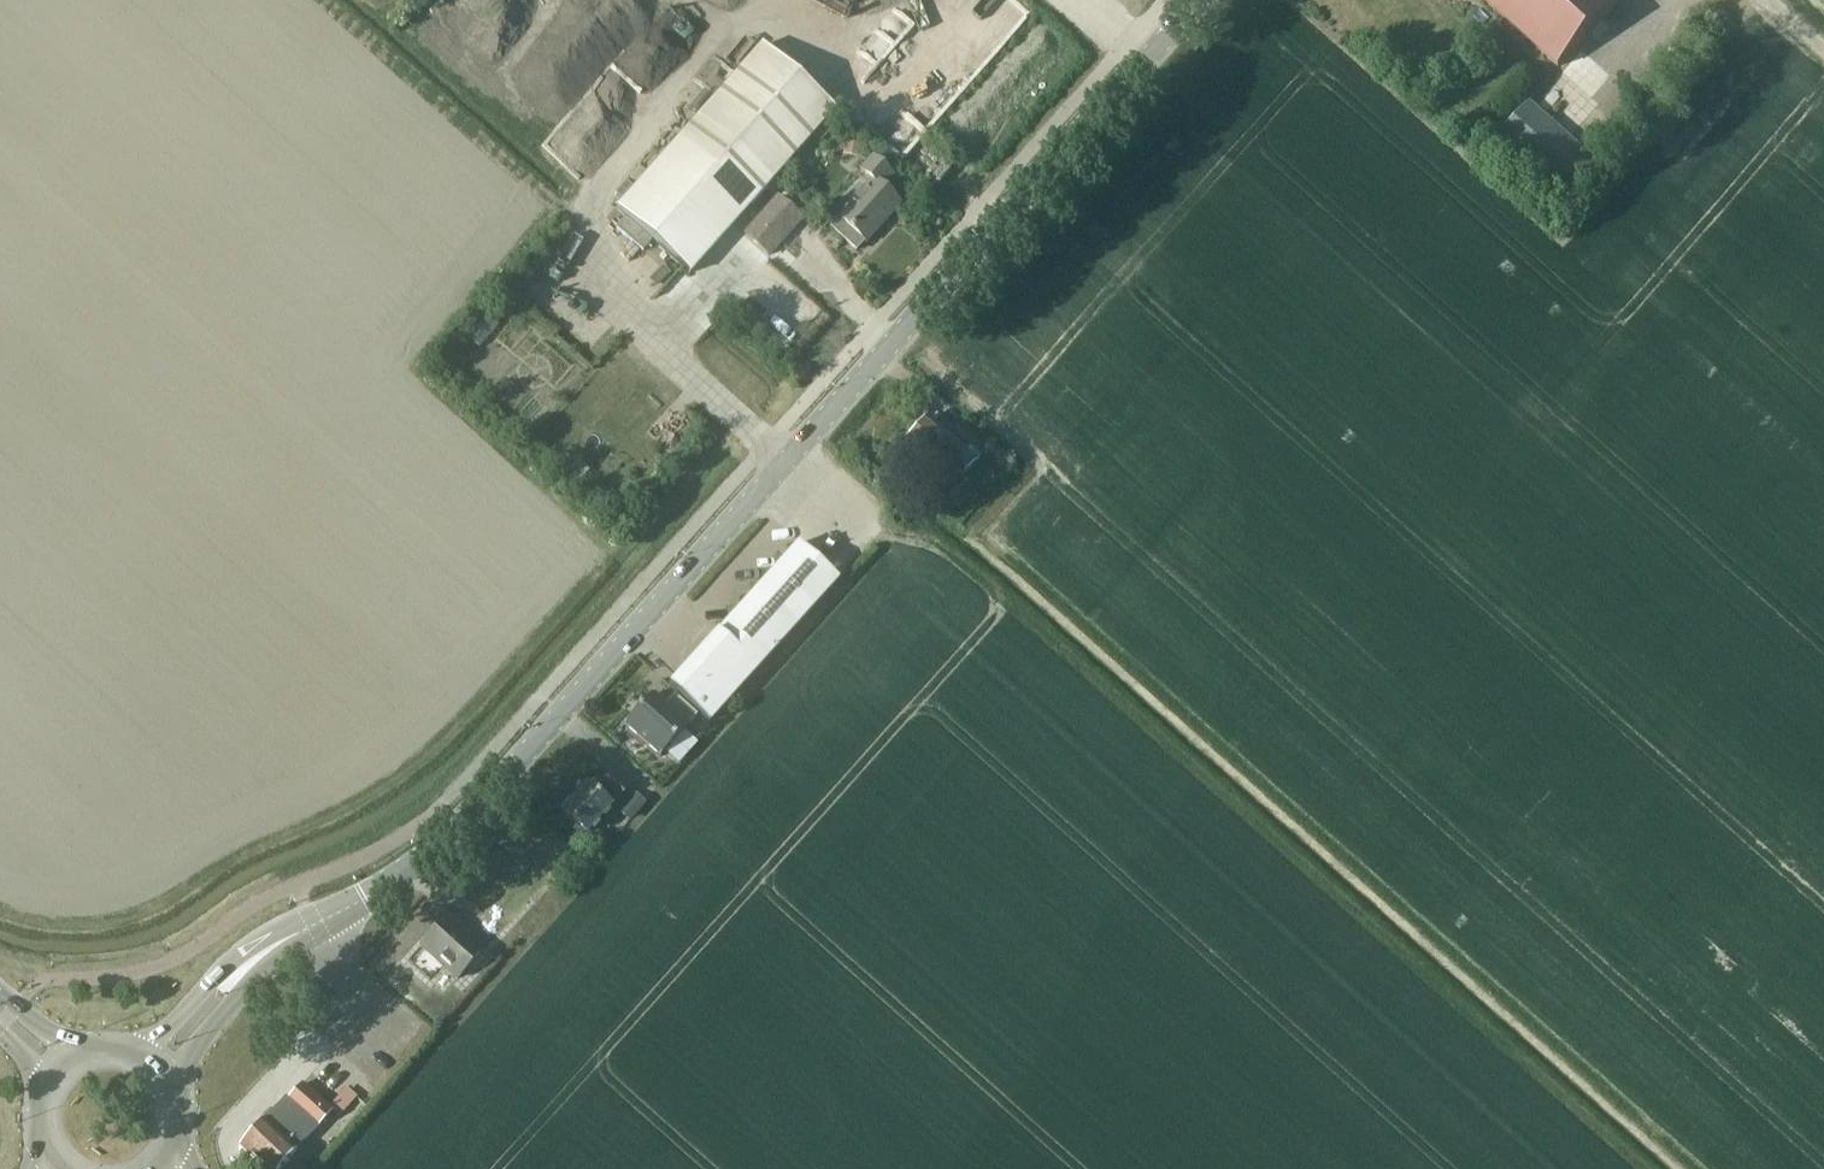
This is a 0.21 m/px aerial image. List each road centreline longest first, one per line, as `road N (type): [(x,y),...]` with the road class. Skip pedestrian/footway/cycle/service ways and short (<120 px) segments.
road 1 (tertiary): [(243,969),(439,845),(1198,0)]
road 2 (tertiary): [(166,1088),(230,1003),(243,969)]
road 3 (tertiary): [(243,969),(206,987),(137,1061)]

